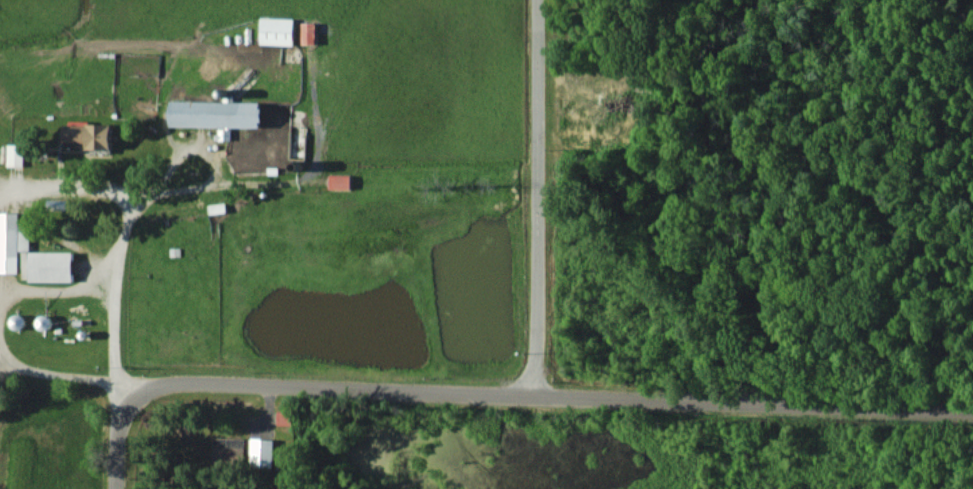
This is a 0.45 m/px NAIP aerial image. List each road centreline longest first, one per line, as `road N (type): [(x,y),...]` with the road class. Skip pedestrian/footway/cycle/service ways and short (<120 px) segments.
road 1 (tertiary): [(972,410),(537,395)]
road 2 (tertiary): [(537,395),(123,385)]
road 3 (residential): [(537,395),(537,0)]

